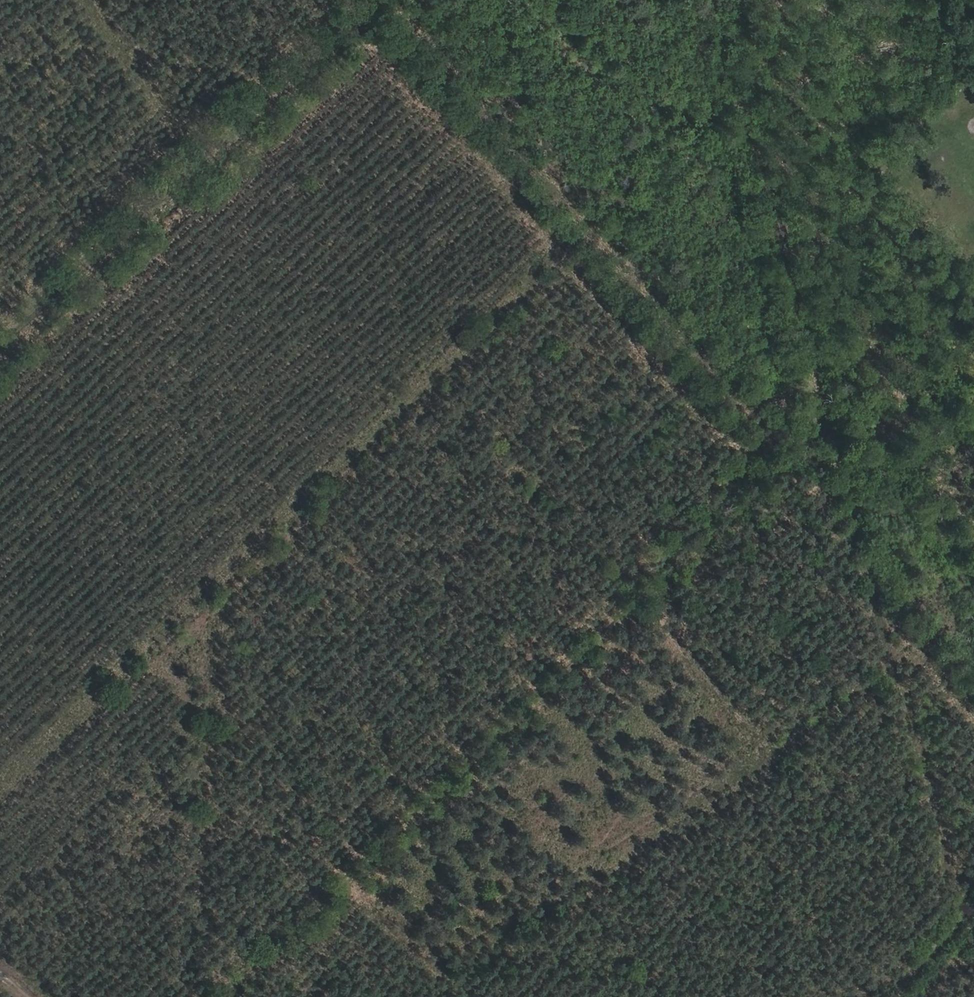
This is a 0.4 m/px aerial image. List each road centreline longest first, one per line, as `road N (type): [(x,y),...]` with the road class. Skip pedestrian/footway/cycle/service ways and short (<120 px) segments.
road 1 (track): [(0,356),(379,0)]
road 2 (track): [(88,0),(208,165)]

